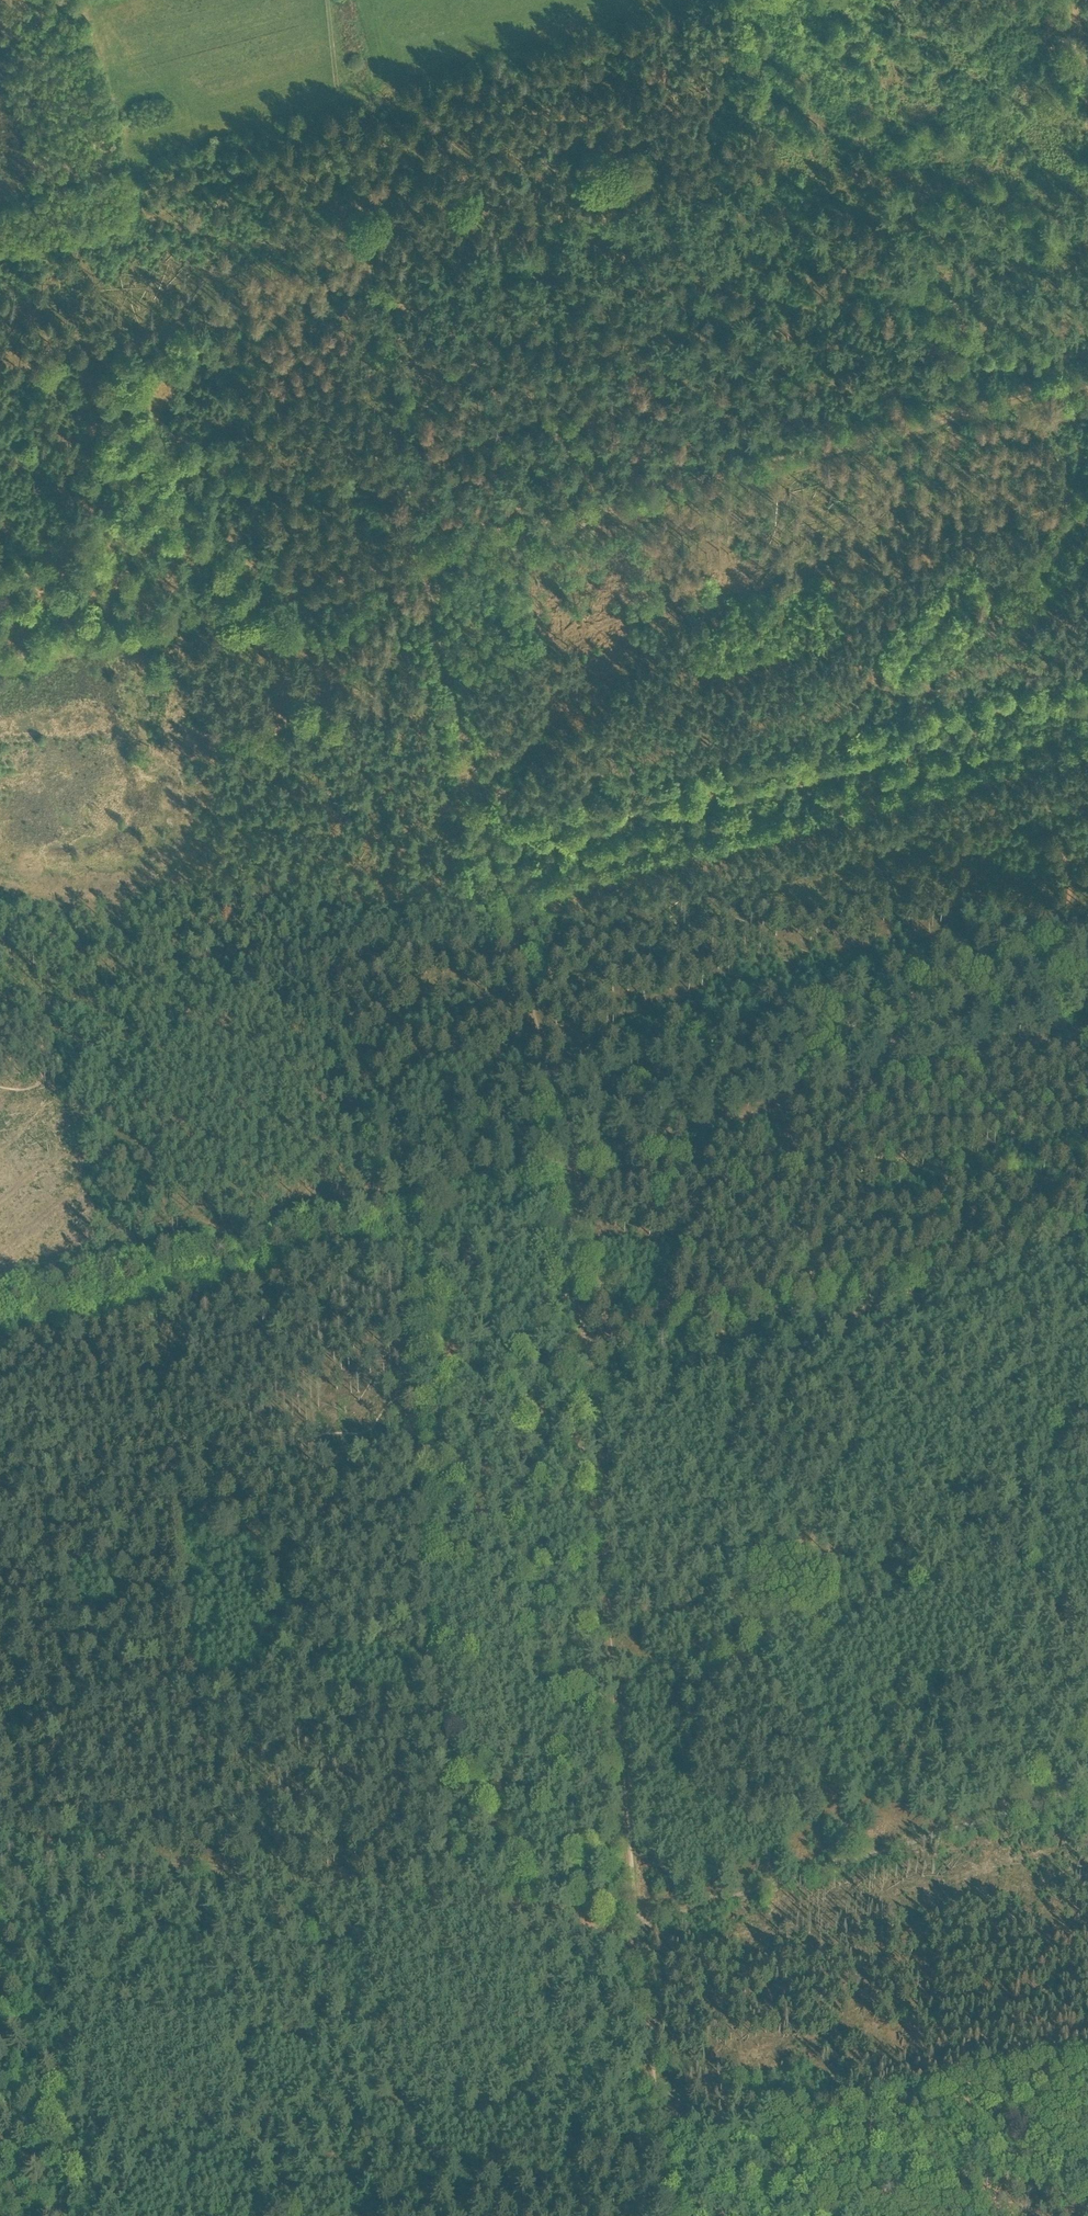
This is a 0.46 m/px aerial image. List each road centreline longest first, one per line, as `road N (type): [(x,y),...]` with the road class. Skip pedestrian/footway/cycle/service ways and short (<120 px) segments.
road 1 (track): [(1087,378),(109,646),(0,664)]
road 2 (track): [(591,1425),(569,1149),(421,558)]
road 3 (track): [(1087,743),(1047,757),(1064,892),(1048,910),(1016,922),(951,978),(805,1027),(775,1068),(677,1261),(633,1315),(585,1348)]
road 4 (track): [(0,1841),(637,1924)]
road 5 (track): [(327,0),(339,111),(421,558)]
road 6 (track): [(591,1425),(637,1924)]
road 7 (track): [(1087,1786),(637,1924)]
road 8 (track): [(640,1951),(668,2215)]

